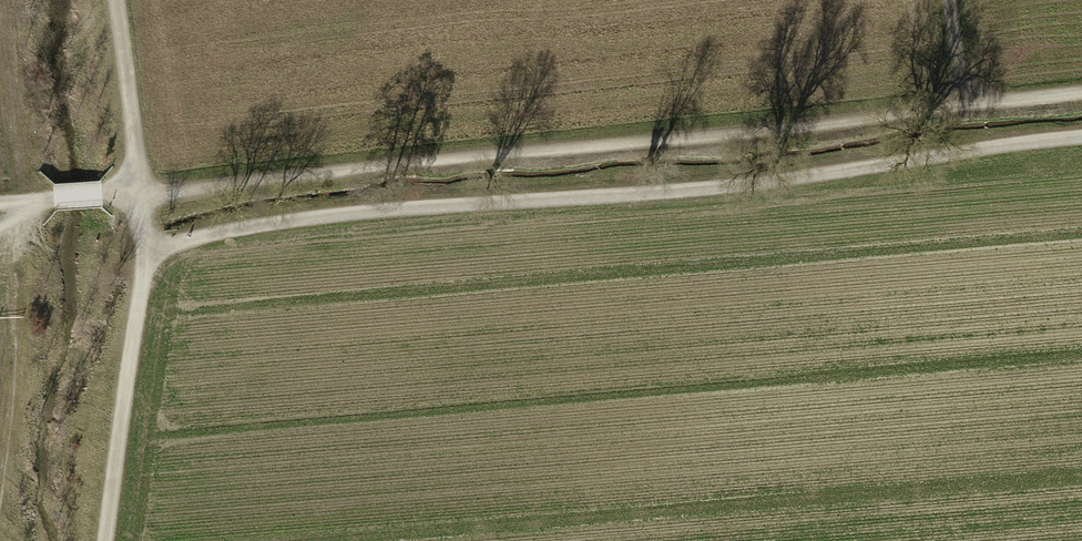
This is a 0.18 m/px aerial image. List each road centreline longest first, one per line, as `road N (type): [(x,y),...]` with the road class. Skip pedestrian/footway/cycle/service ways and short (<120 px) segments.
road 1 (track): [(1081,94),(143,194)]
road 2 (track): [(146,250),(305,219),(712,189),(1081,139)]
road 3 (track): [(143,194),(146,250),(103,540)]
road 4 (track): [(117,0),(143,194)]
road 5 (track): [(143,194),(0,203)]

